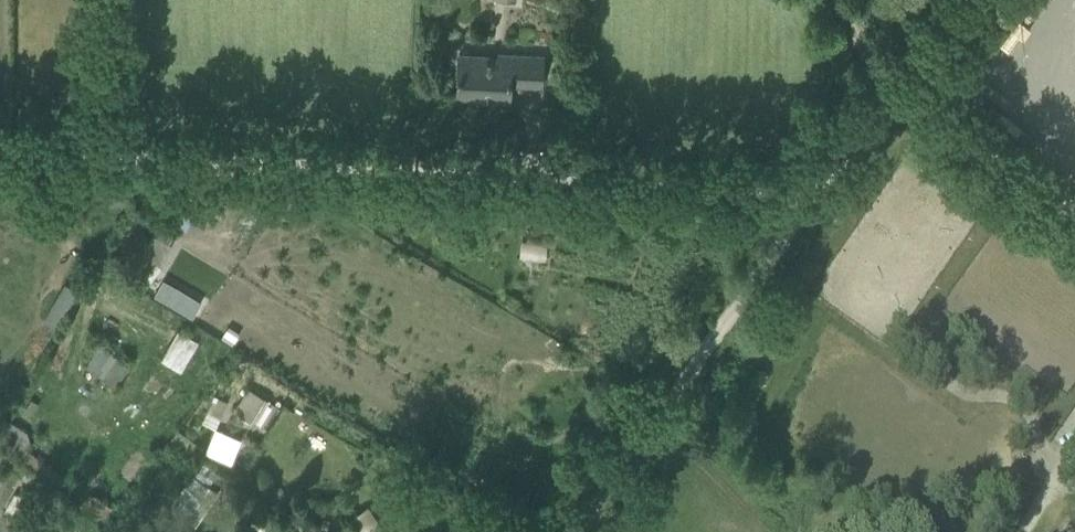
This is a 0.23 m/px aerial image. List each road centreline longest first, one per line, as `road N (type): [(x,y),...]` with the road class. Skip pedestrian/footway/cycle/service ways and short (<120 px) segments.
road 1 (track): [(571,531),(812,196),(896,94)]
road 2 (residential): [(0,150),(534,180)]
road 3 (track): [(534,180),(812,196)]
road 4 (track): [(896,94),(1074,211)]

